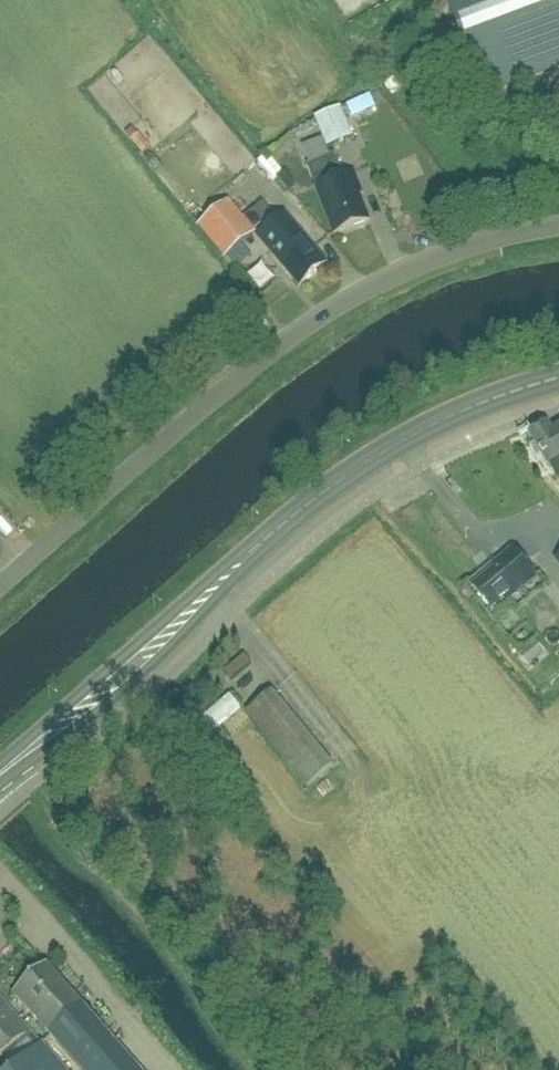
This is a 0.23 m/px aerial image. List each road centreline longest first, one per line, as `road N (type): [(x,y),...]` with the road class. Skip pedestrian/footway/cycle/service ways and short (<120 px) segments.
road 1 (primary): [(0,776),(360,470),(412,439),(558,382)]
road 2 (unclassified): [(0,590),(350,295),(456,254),(558,233)]

